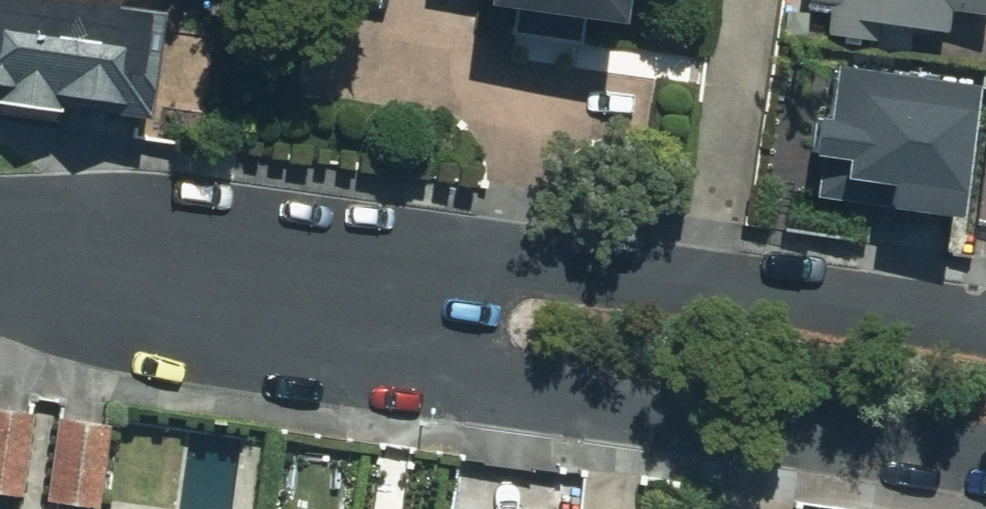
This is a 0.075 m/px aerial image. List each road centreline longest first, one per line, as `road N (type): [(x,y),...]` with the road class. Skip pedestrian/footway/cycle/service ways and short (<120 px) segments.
road 1 (residential): [(985,452),(565,386),(330,297)]
road 2 (residential): [(330,297),(579,274),(985,328)]
road 3 (residential): [(330,297),(0,251)]

